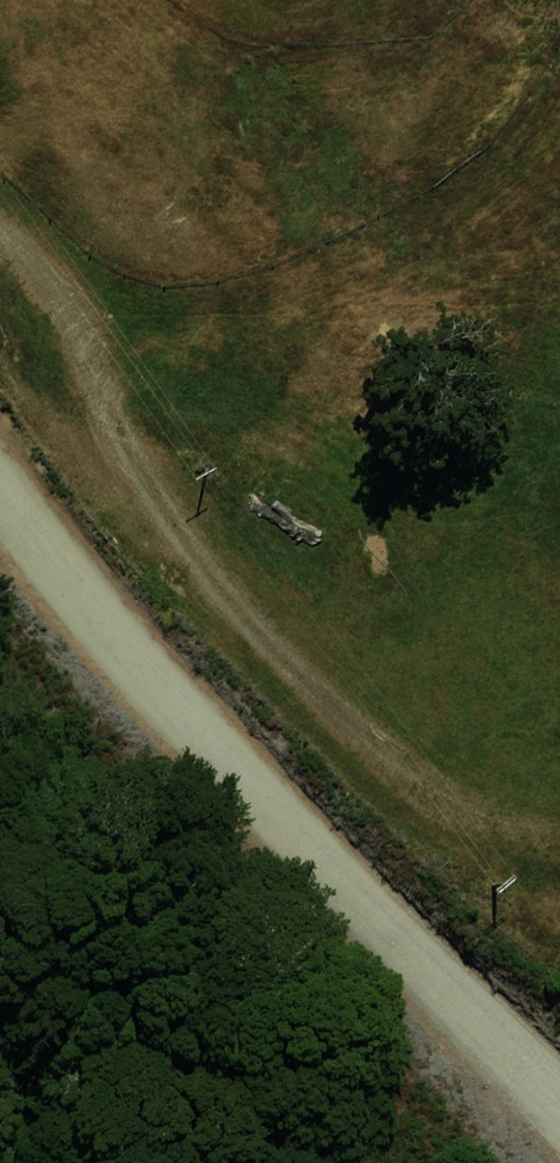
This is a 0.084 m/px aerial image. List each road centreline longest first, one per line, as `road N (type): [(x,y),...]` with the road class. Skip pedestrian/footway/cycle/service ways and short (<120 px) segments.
road 1 (track): [(559,828),(540,828),(293,589),(121,261),(0,156)]
road 2 (unclassified): [(0,441),(559,1089)]

